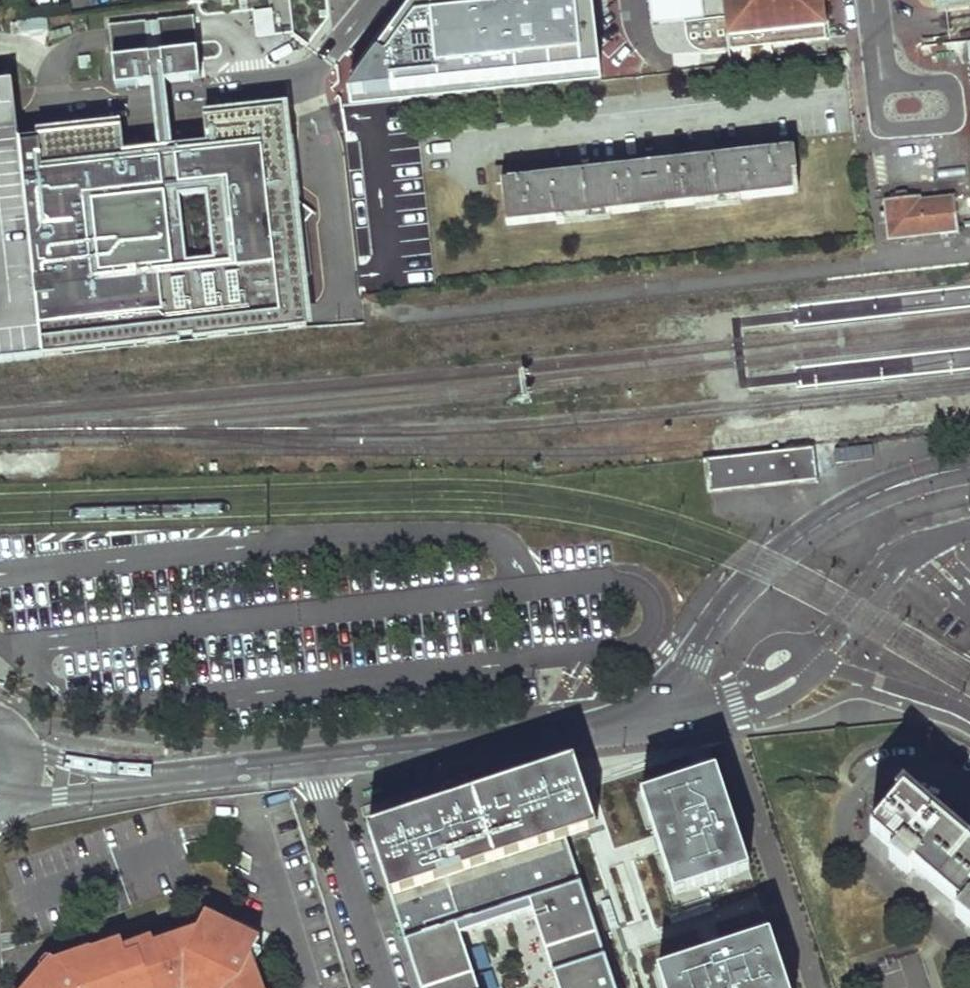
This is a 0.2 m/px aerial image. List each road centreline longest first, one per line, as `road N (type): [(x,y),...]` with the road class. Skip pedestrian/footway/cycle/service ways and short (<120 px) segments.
road 1 (residential): [(317,763),(562,737),(647,719)]
road 2 (residential): [(16,773),(121,782),(317,763)]
road 3 (residential): [(317,763),(389,987)]
road 4 (residential): [(883,86),(876,98),(881,125),(955,119),(948,83),(896,85)]
road 5 (residential): [(969,715),(825,662)]

